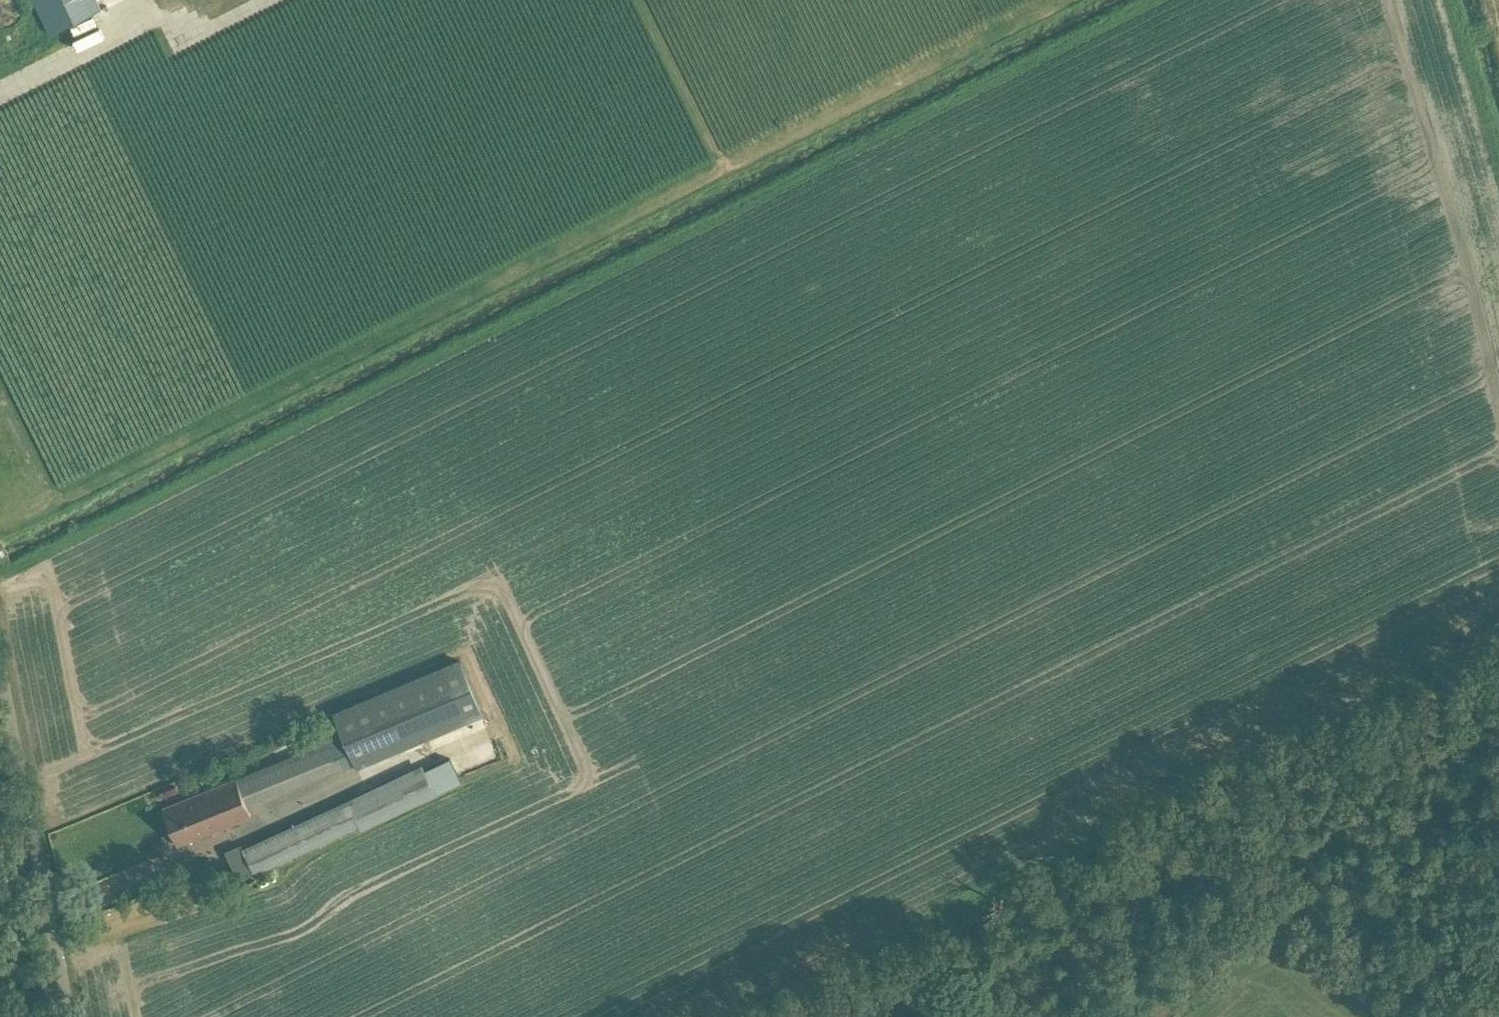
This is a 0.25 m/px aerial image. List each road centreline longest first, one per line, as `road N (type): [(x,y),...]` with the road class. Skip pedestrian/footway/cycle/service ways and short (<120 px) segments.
road 1 (unclassified): [(77,1016),(0,641)]

